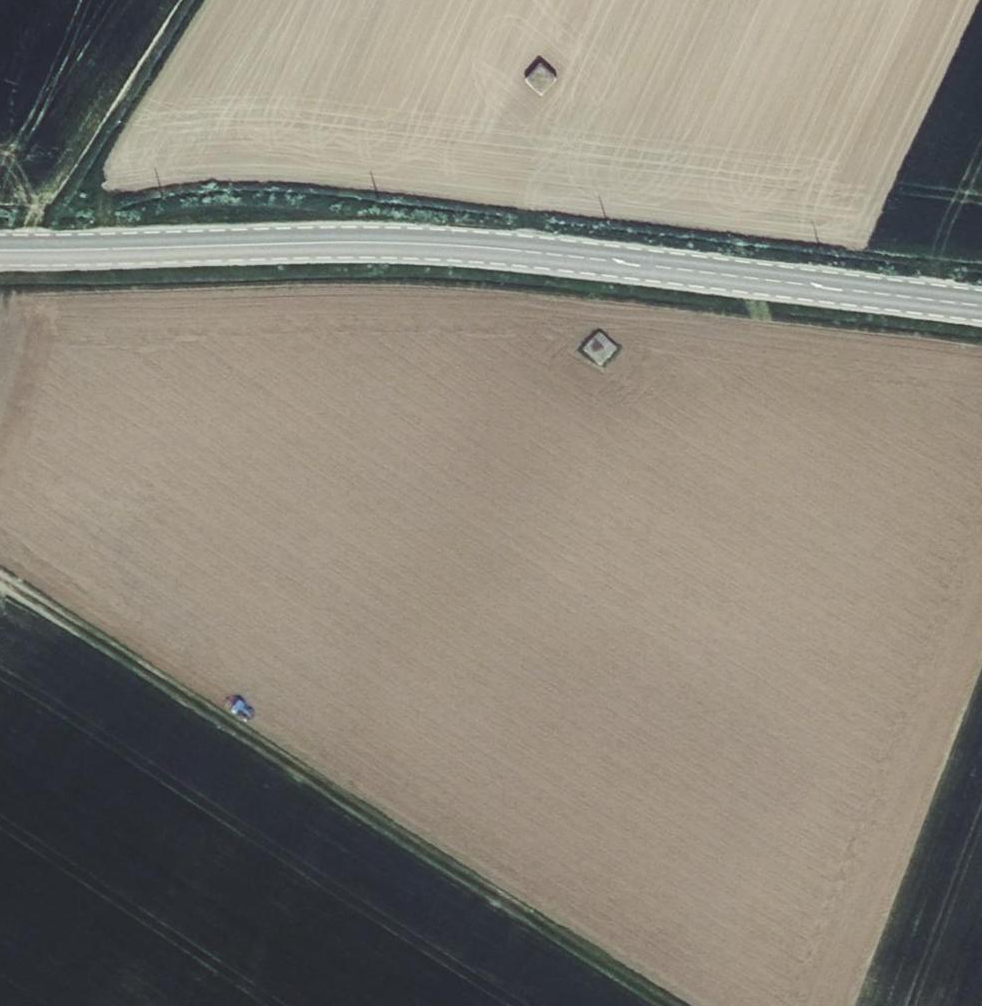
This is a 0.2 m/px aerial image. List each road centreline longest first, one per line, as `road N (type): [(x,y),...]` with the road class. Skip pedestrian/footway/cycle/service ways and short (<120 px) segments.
road 1 (secondary): [(0,251),(434,244),(981,305)]
road 2 (track): [(0,579),(666,1005)]

